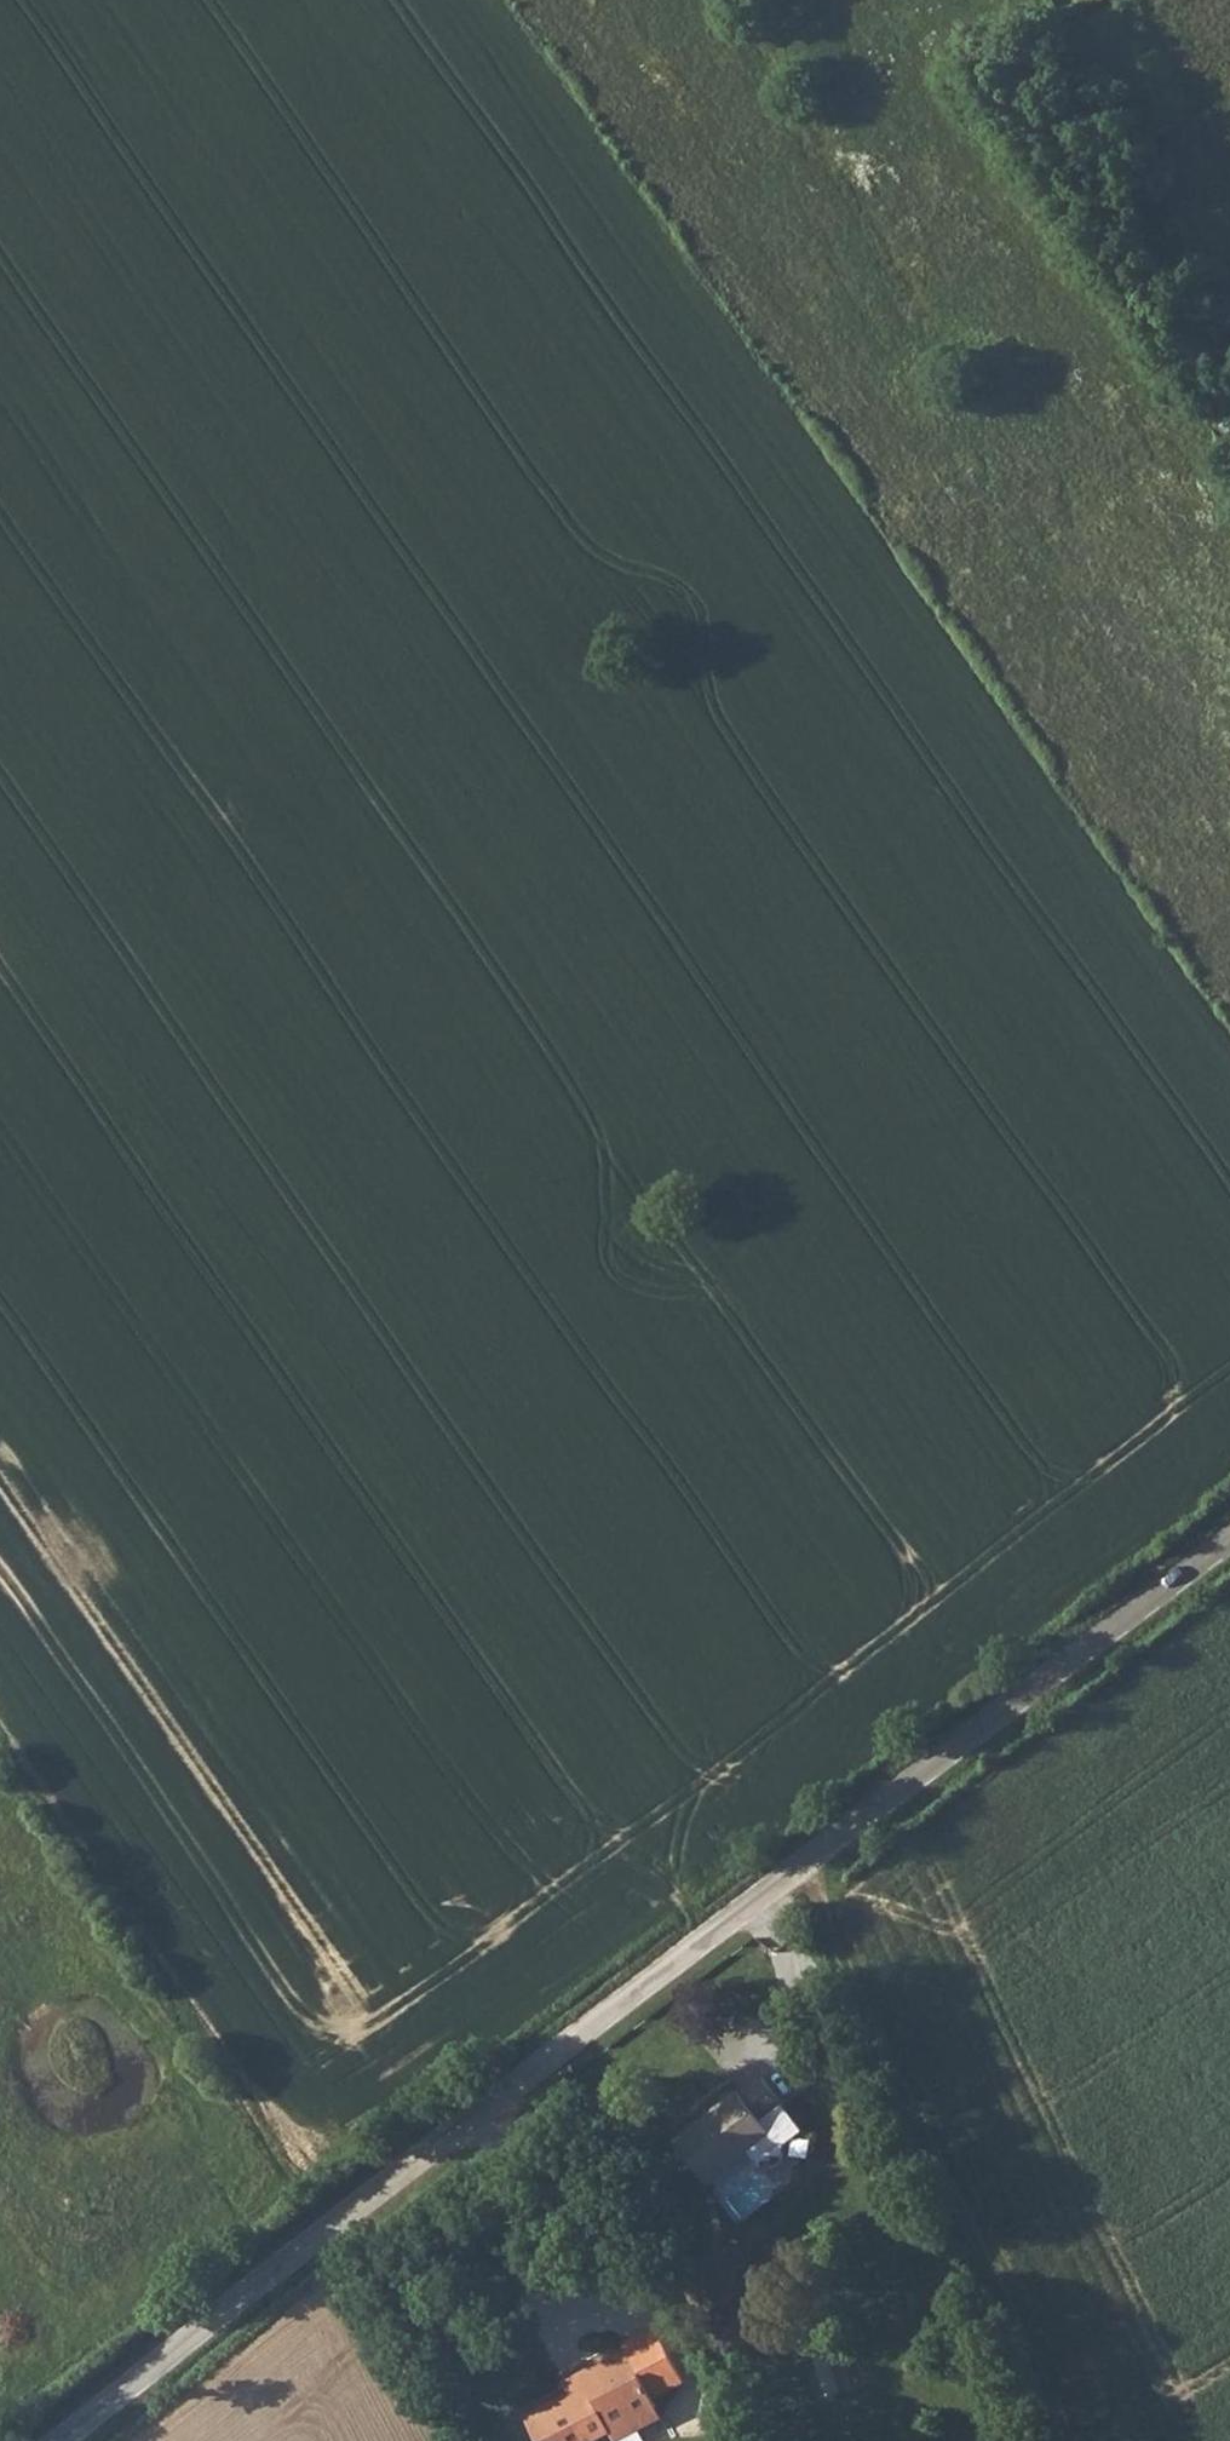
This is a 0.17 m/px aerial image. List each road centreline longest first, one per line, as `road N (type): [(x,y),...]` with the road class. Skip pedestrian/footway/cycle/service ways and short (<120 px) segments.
road 1 (unclassified): [(1229,1538),(63,2440)]
road 2 (track): [(1068,2440),(806,1860)]

